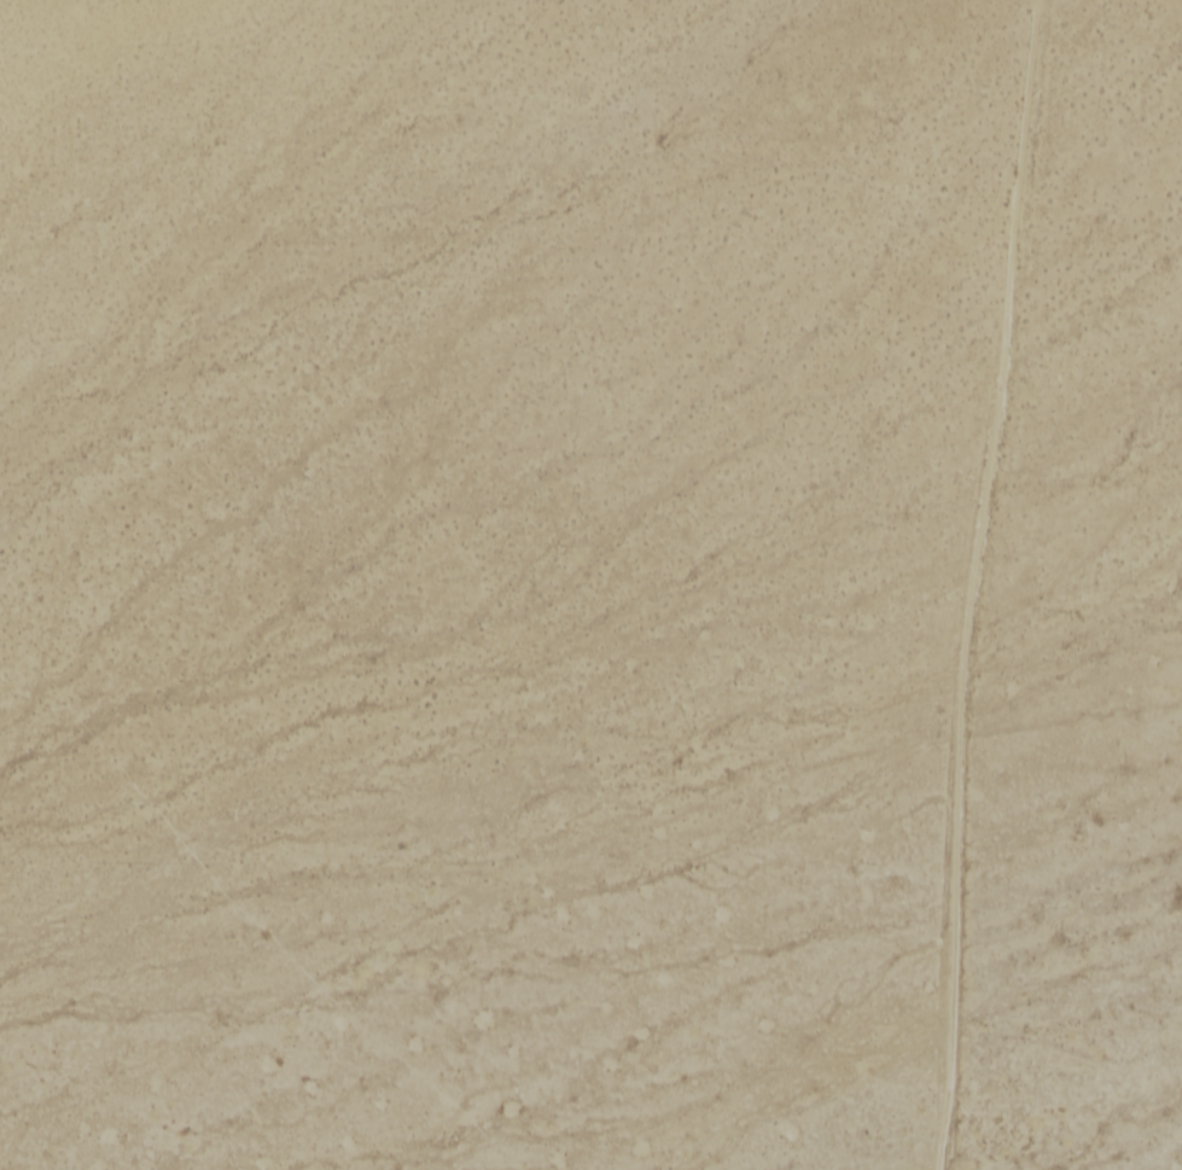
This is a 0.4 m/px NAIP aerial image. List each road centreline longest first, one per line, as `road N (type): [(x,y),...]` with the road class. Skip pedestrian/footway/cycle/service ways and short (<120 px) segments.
road 1 (track): [(946,1169),(976,600),(1026,0)]

